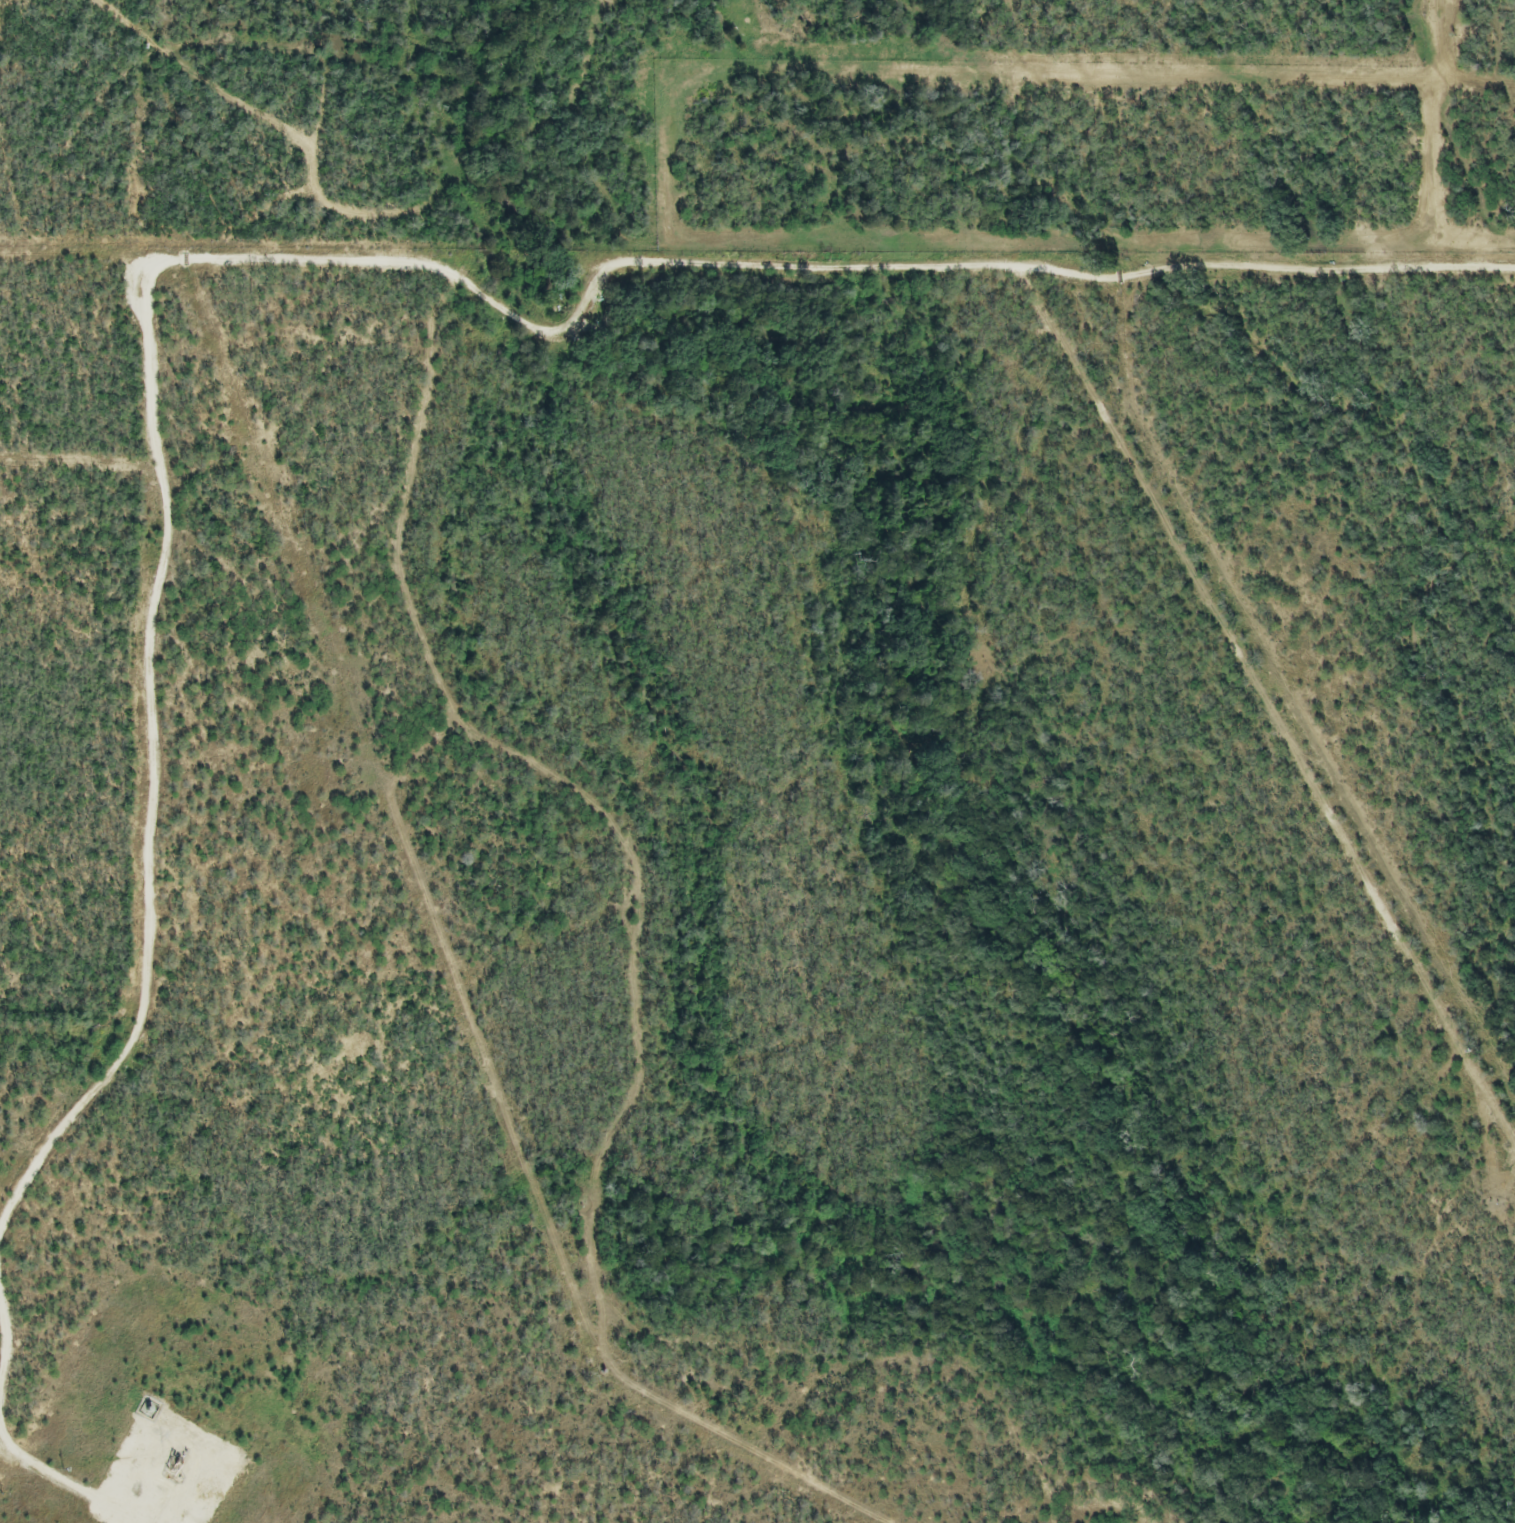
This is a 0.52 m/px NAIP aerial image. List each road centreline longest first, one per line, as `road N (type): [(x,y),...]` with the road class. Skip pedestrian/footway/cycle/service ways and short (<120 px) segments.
road 1 (residential): [(1514,265),(1173,263),(1117,283),(1043,271),(605,265),(549,339),(437,267),(145,261),(153,441),(167,525),(147,633),(145,1023),(0,1223)]
road 2 (residential): [(0,1444),(127,1515)]

